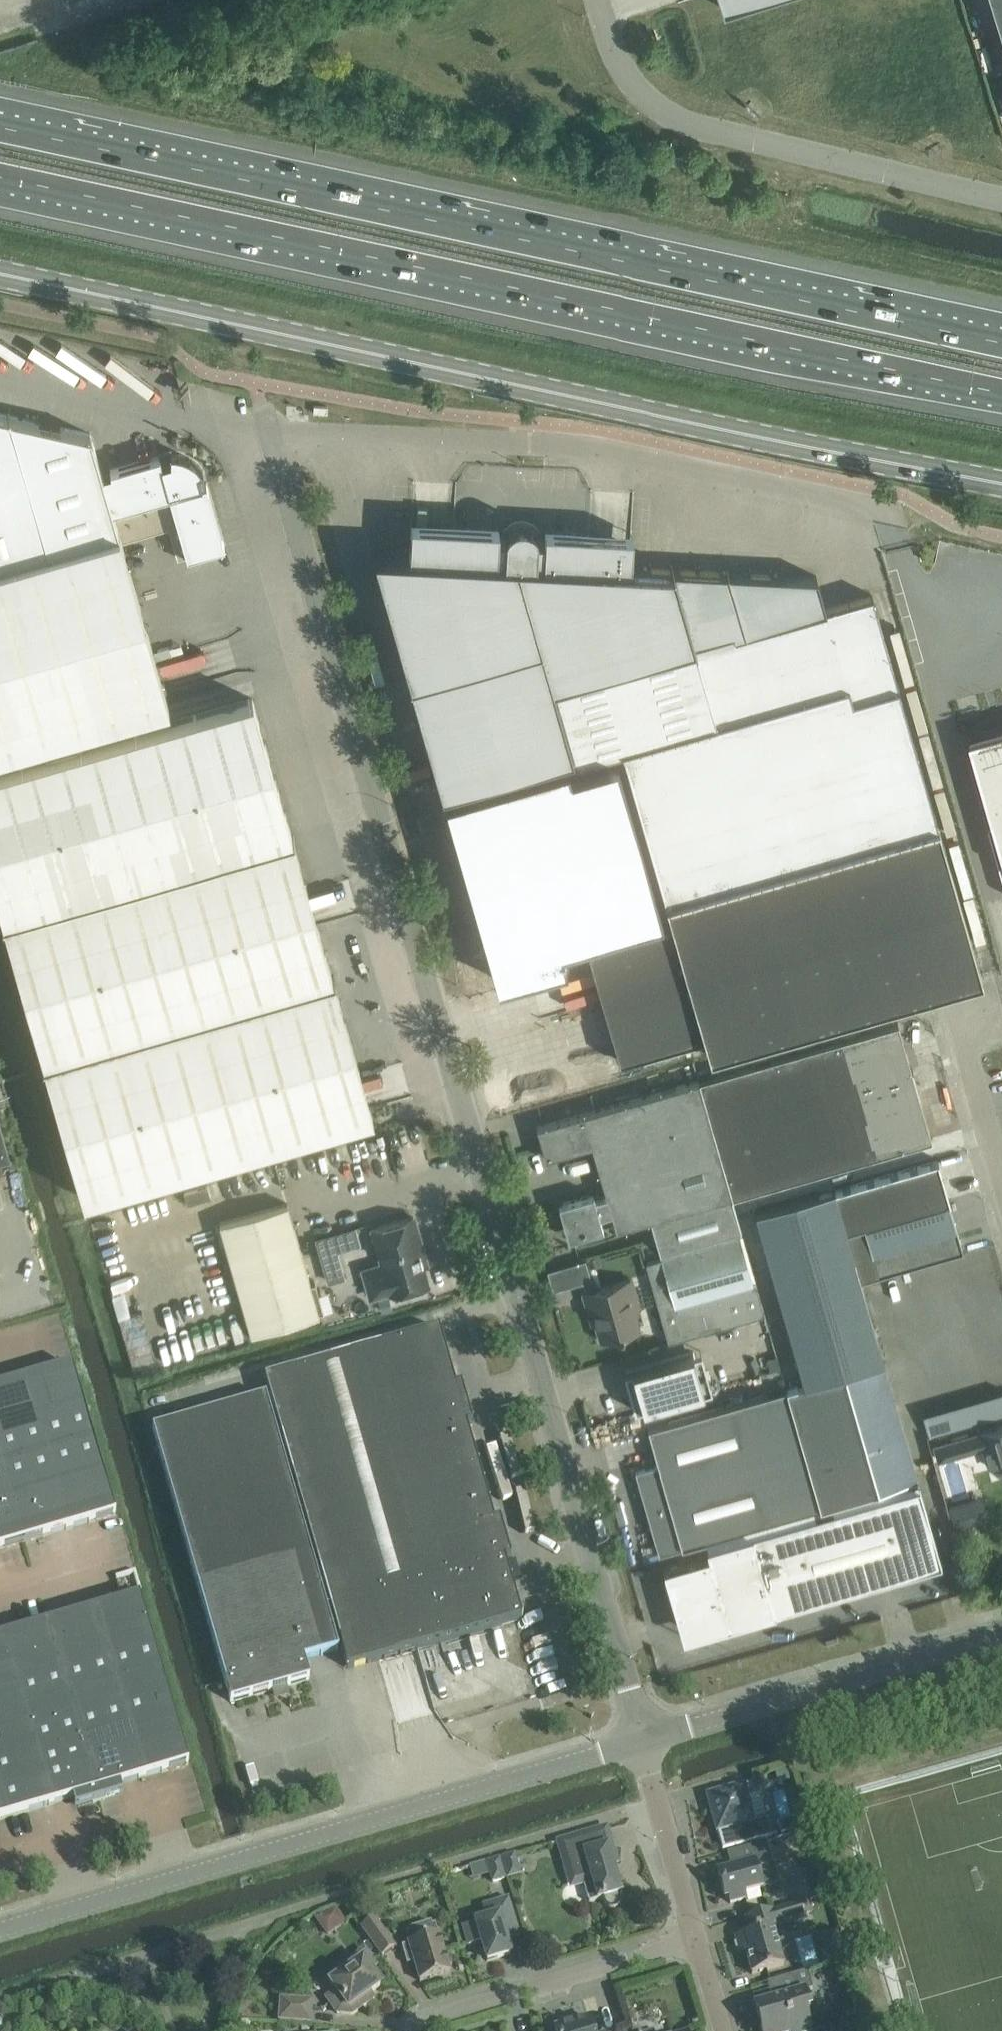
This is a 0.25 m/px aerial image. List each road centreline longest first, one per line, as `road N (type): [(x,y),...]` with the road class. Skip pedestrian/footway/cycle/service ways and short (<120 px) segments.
road 1 (unclassified): [(641,1739),(260,405)]
road 2 (motorway): [(1001,344),(0,128)]
road 3 (motorway): [(0,178),(1001,394)]
road 4 (secondary): [(0,280),(1001,487)]
road 5 (unclassified): [(0,1929),(641,1739)]
road 6 (unclassified): [(598,0),(632,84),(678,121),(1001,196)]
road 7 (unclassified): [(641,1739),(1001,1632)]
road 8 (residential): [(423,2030),(442,2014),(696,1938)]
road 9 (unclassified): [(1001,1184),(949,997),(983,987)]
road 10 (unclassified): [(696,1938),(641,1739)]

